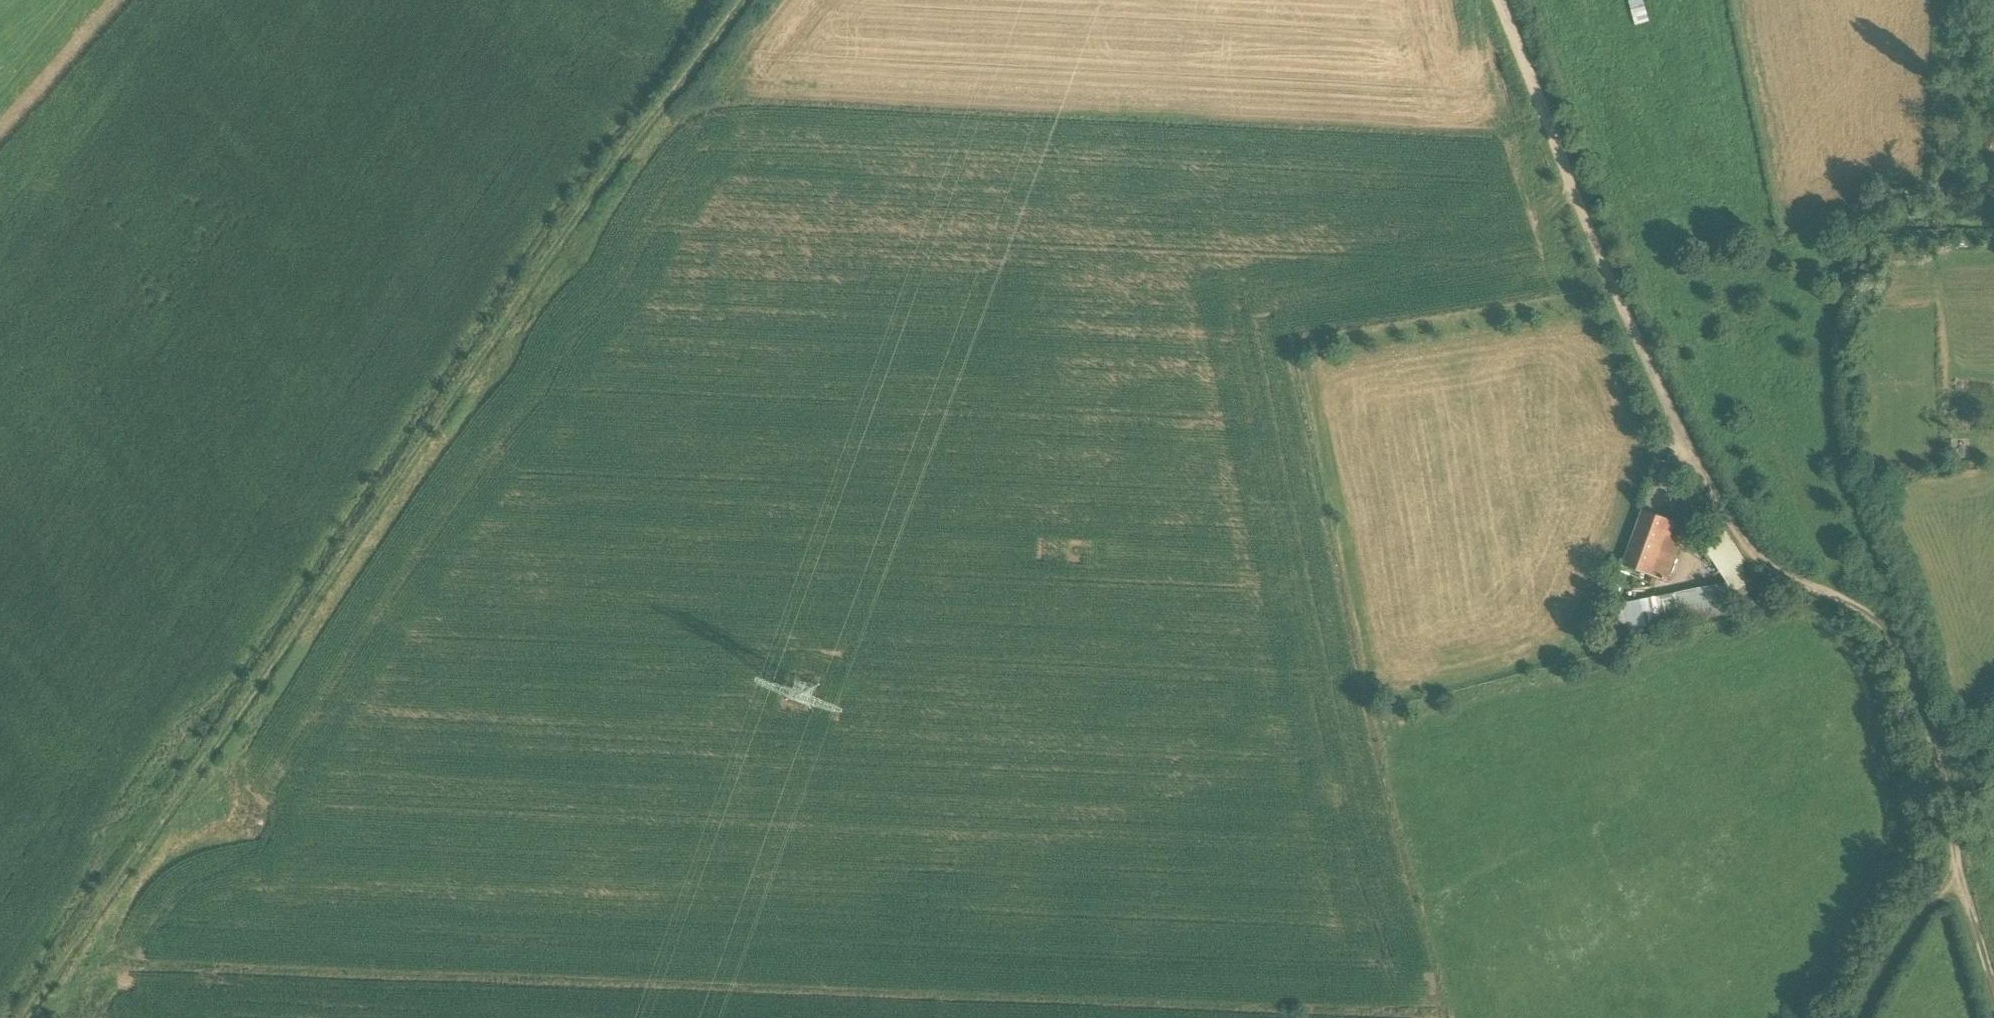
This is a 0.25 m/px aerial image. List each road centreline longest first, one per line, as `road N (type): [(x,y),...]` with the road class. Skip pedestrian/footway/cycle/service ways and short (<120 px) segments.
road 1 (track): [(728,0),(23,1017)]
road 2 (track): [(1494,0),(1644,351),(1713,492),(1772,569),(1887,622),(1907,647),(1946,795)]
road 3 (track): [(1946,795),(1993,984)]
road 4 (unclassified): [(0,121),(103,0)]

